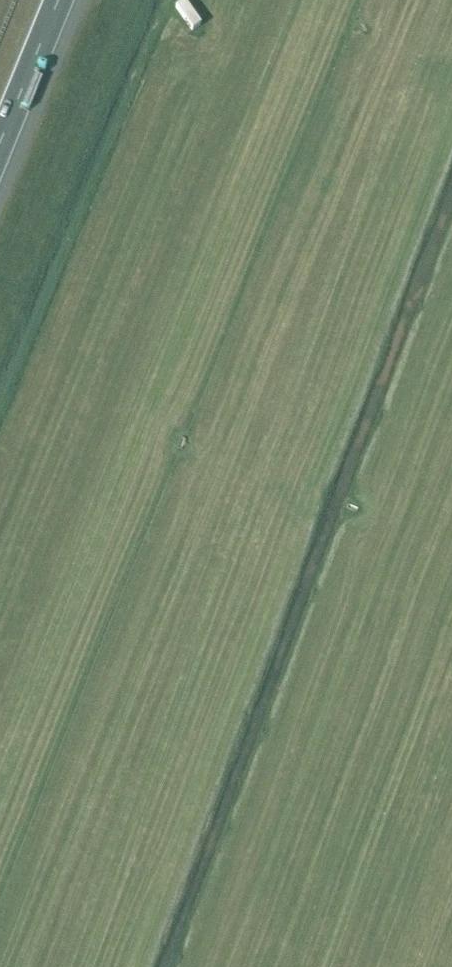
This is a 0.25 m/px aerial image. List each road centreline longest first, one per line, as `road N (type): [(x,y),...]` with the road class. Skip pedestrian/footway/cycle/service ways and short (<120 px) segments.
road 1 (motorway): [(0,144),(59,0)]

